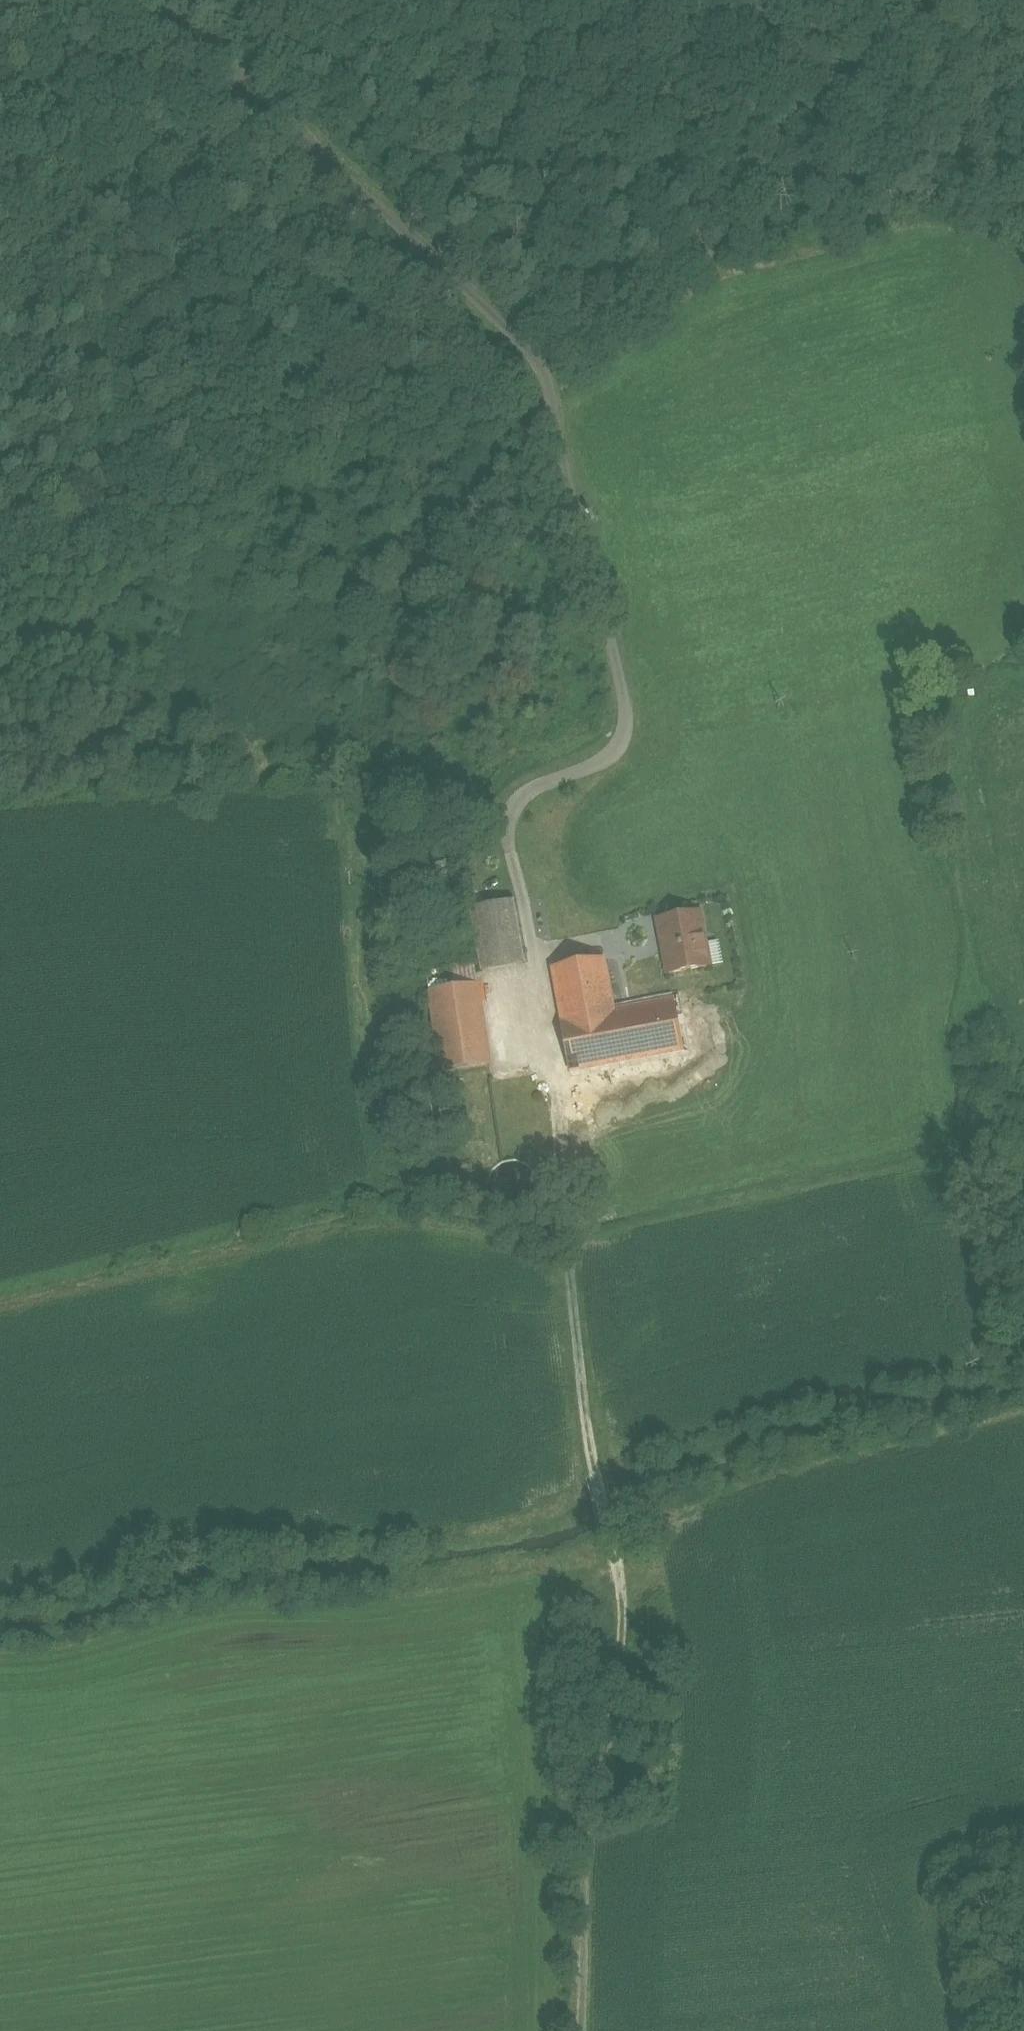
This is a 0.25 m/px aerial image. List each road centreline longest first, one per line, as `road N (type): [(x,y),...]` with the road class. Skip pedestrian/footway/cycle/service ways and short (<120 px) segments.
road 1 (unclassified): [(128,0),(385,220),(516,350),(548,409),(621,708),(610,757),(516,808),(504,835),(526,946)]
road 2 (track): [(580,2030),(588,1826),(619,1685),(625,1610),(578,1415),(551,1099),(526,946)]

